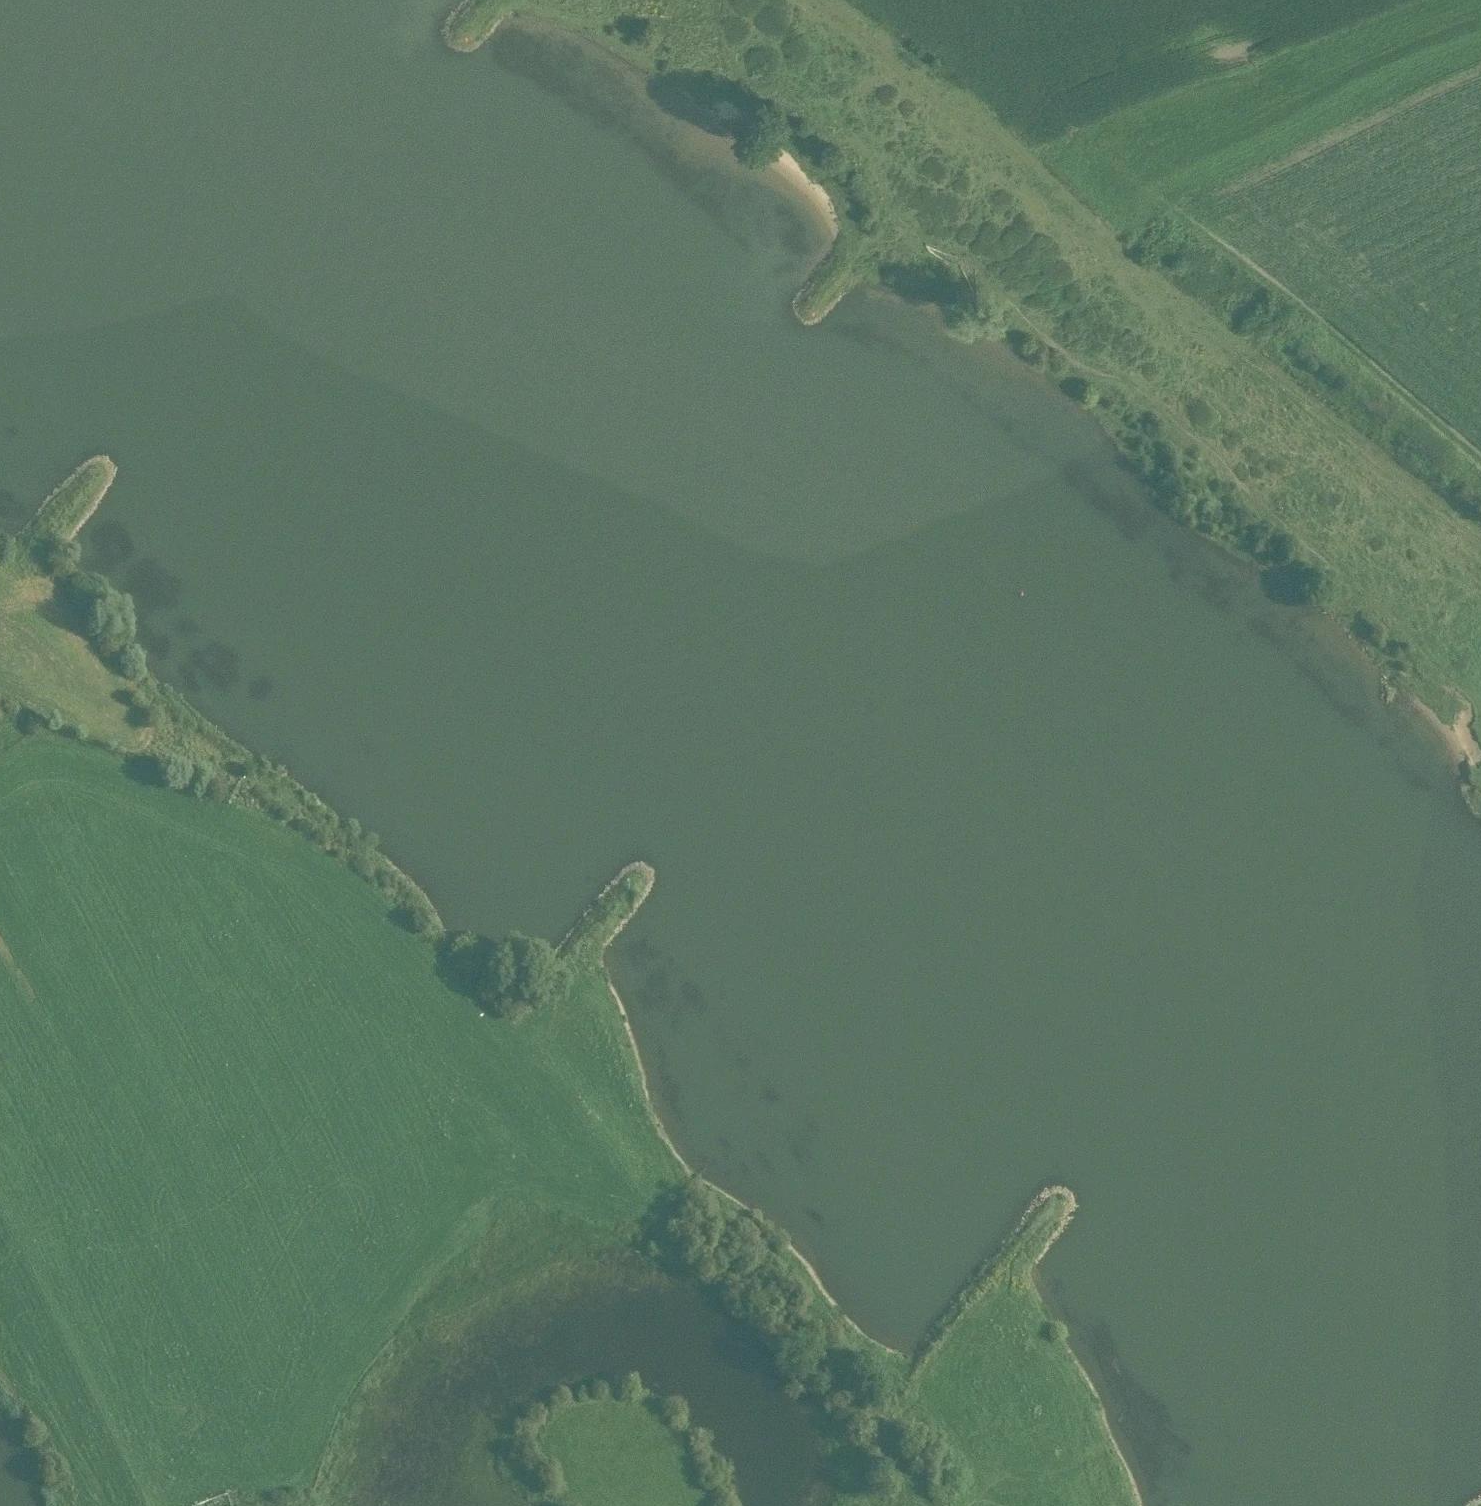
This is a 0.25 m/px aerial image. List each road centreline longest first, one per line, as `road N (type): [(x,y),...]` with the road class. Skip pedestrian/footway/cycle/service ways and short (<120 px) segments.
road 1 (track): [(1480,447),(1142,187)]
road 2 (track): [(0,1214),(142,1505)]

